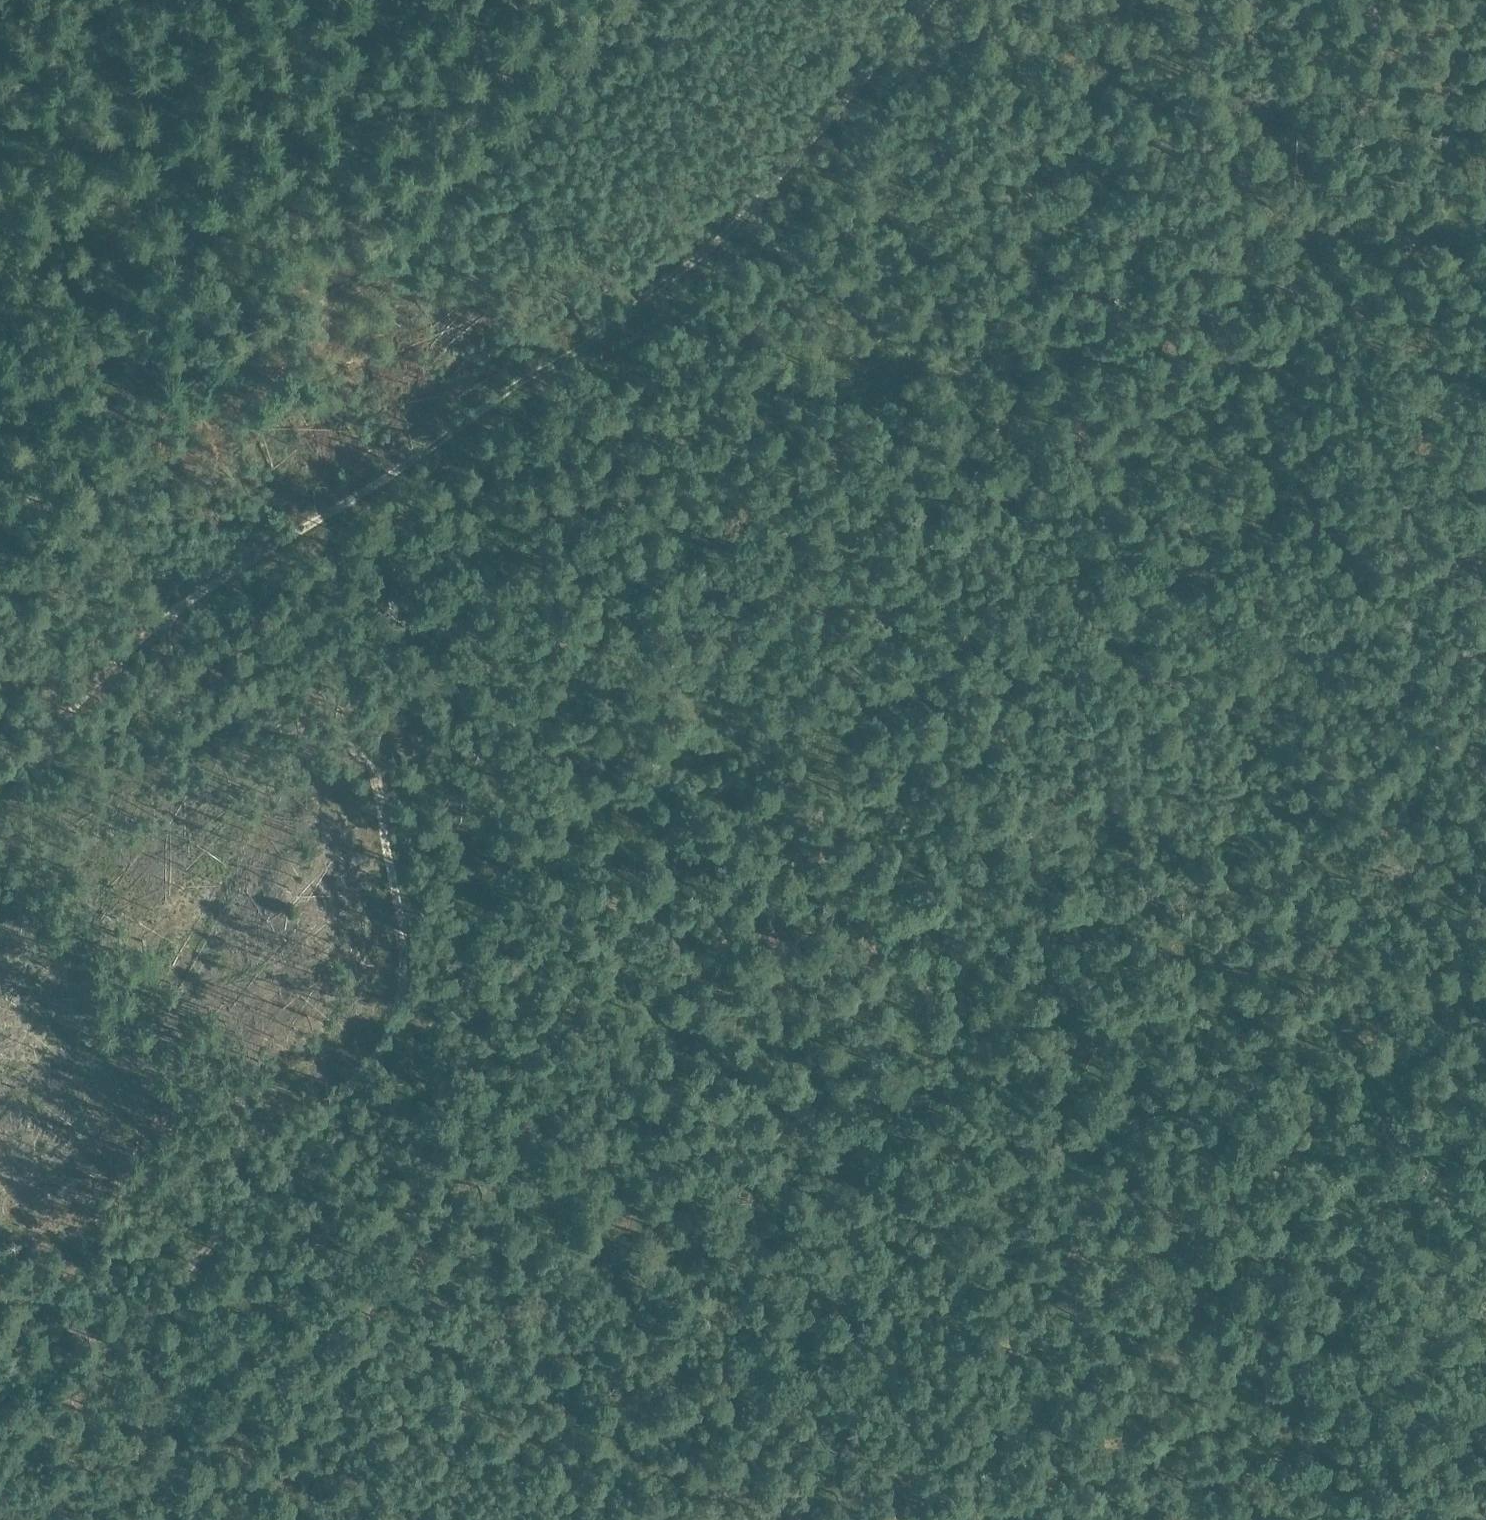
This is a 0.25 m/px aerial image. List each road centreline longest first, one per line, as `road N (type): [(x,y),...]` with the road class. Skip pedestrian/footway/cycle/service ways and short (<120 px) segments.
road 1 (track): [(95,685),(182,607),(621,322),(744,217),(933,0)]
road 2 (track): [(744,217),(1148,560),(1485,776)]
road 3 (track): [(0,781),(95,685)]

